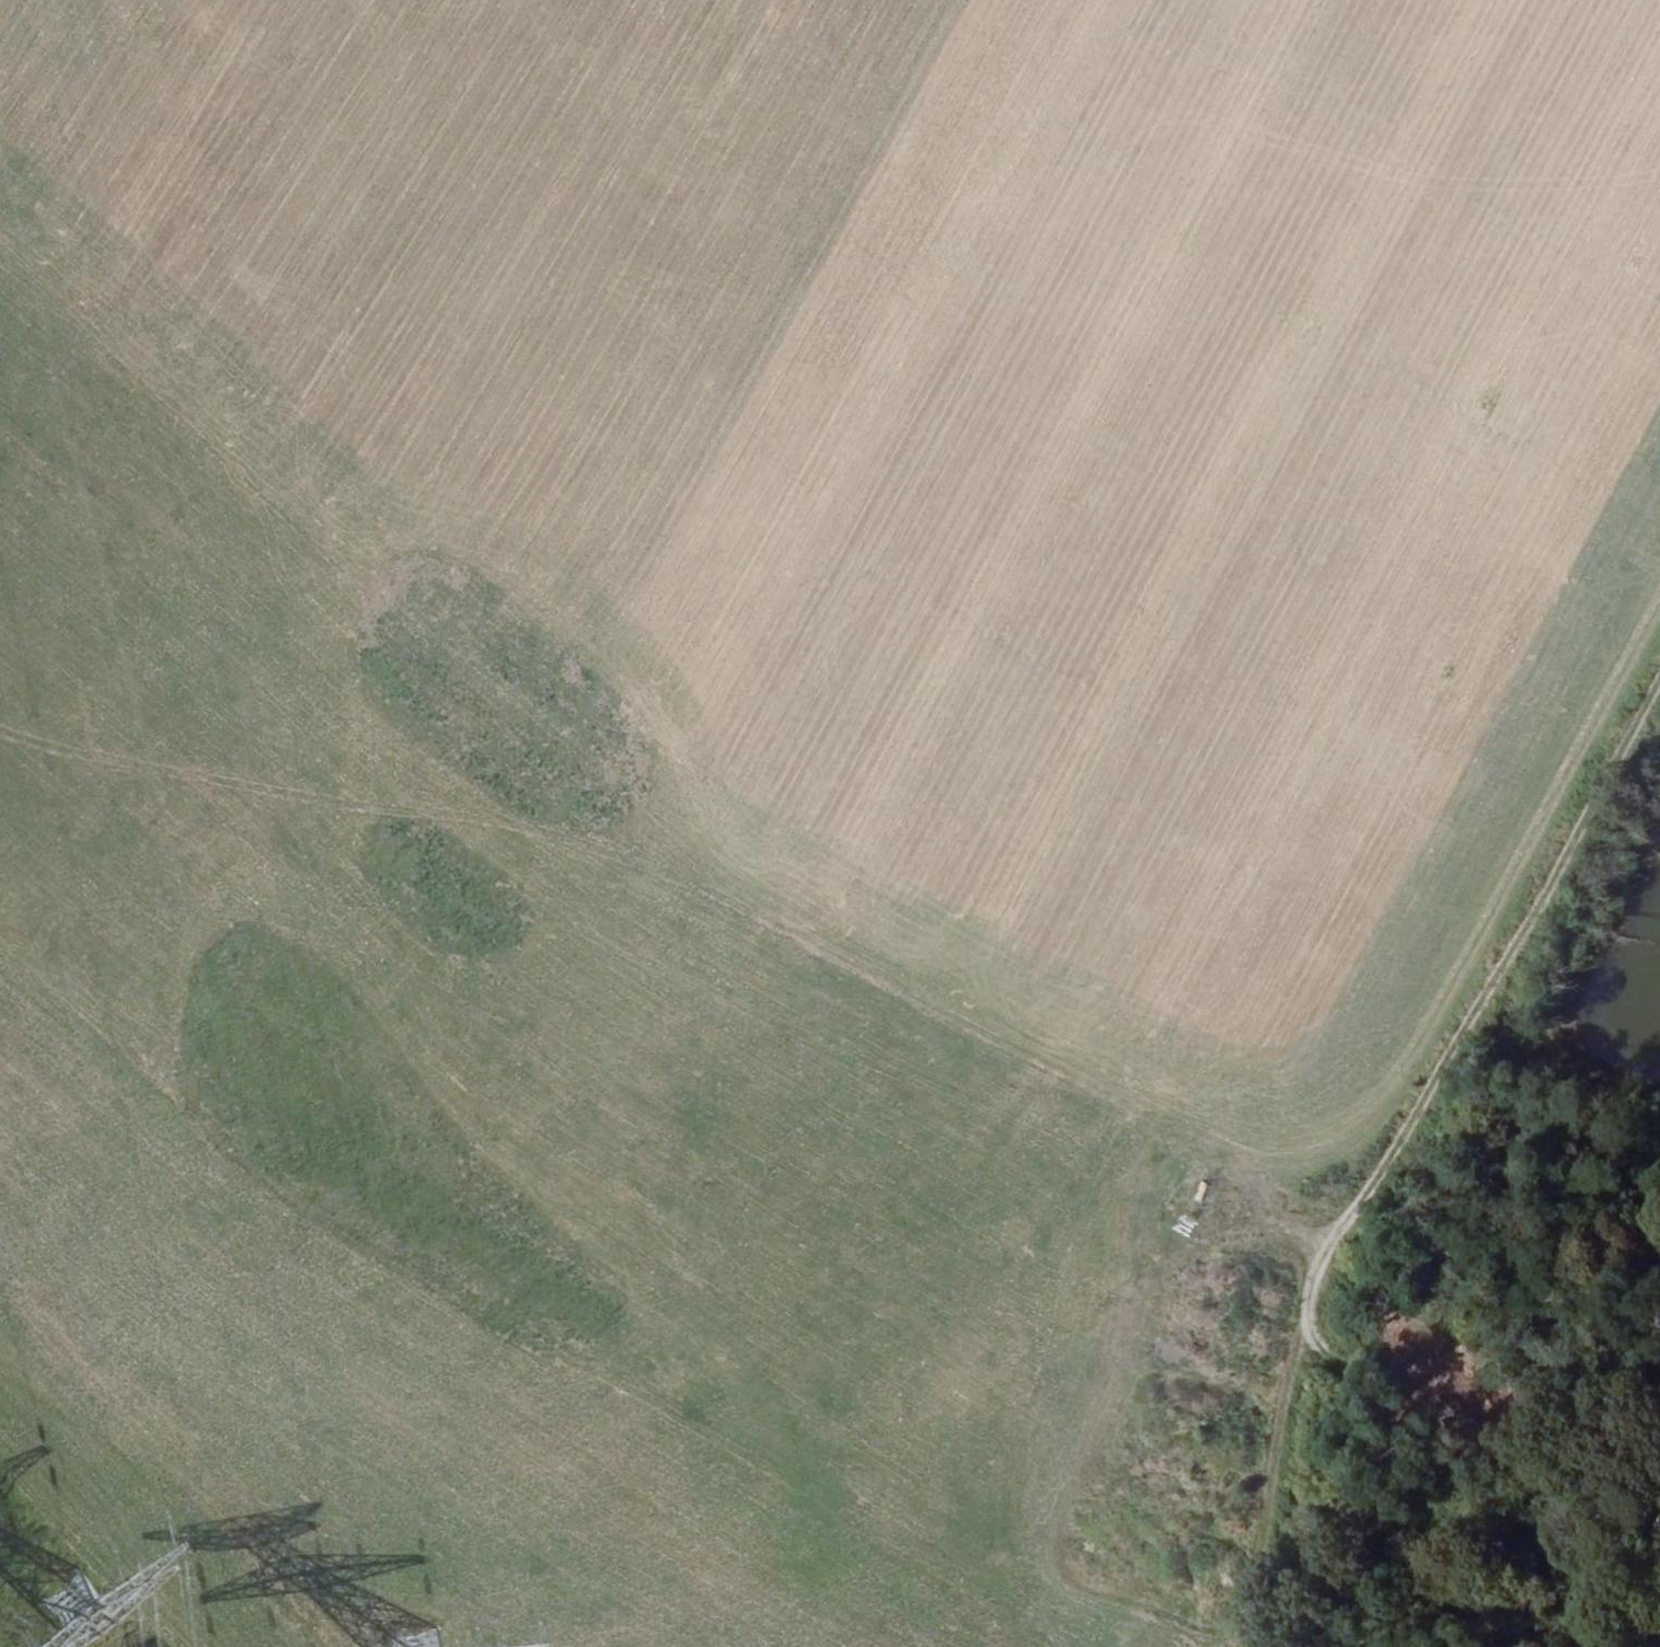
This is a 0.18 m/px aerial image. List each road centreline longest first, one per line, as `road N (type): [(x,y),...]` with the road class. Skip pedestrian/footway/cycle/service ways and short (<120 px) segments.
road 1 (track): [(1237,1646),(1264,1439),(1321,1261),(1659,663)]
road 2 (track): [(1334,1233),(1150,1142)]

